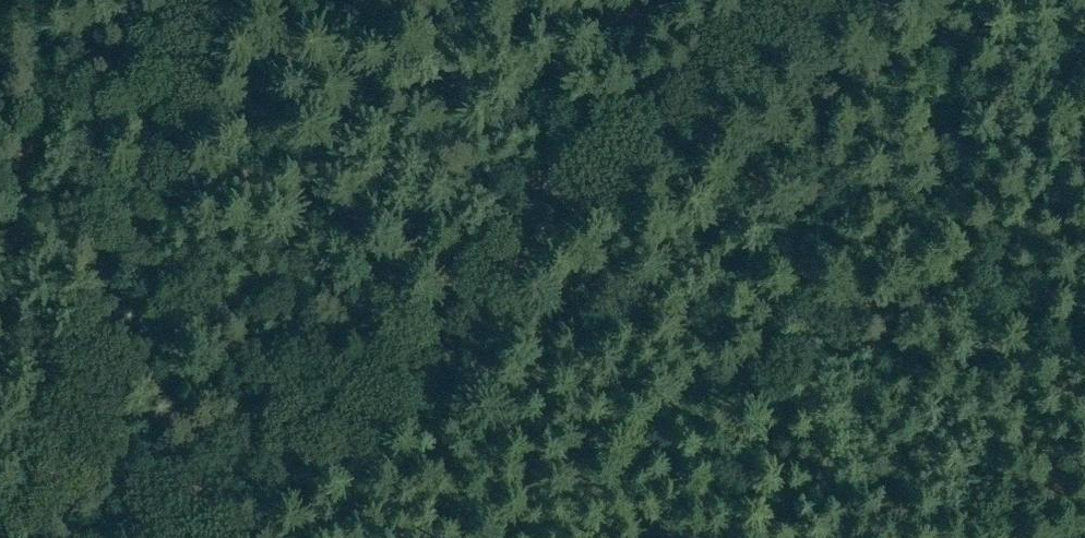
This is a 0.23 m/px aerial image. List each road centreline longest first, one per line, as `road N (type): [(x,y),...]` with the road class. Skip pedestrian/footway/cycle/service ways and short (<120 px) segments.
road 1 (track): [(142,537),(703,101)]
road 2 (track): [(184,0),(7,537)]
road 3 (track): [(703,101),(831,0)]

